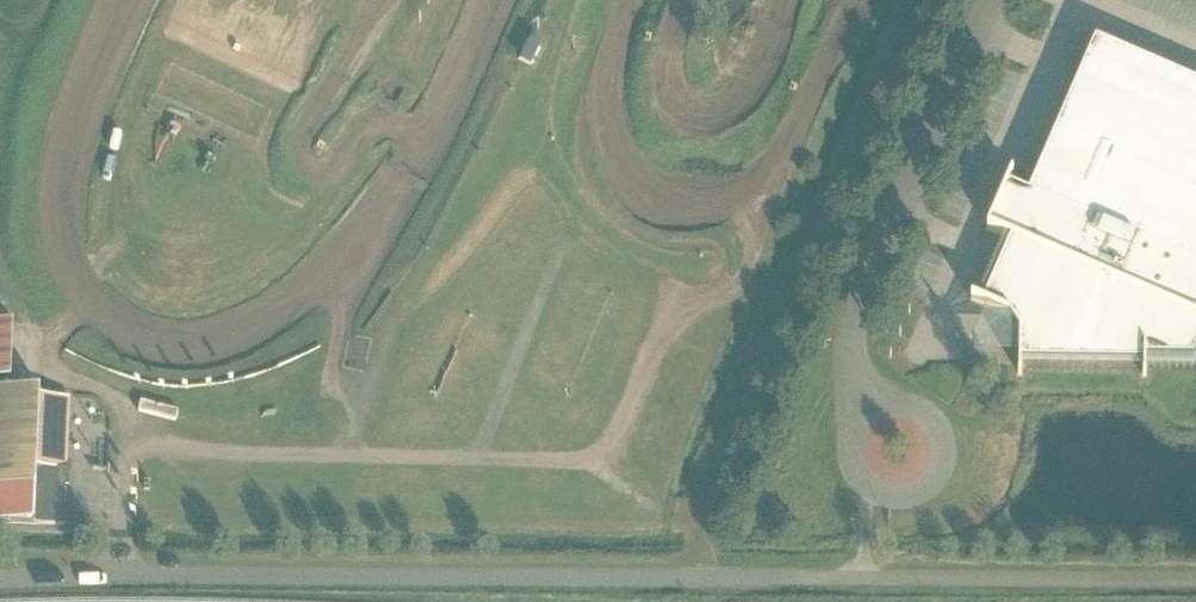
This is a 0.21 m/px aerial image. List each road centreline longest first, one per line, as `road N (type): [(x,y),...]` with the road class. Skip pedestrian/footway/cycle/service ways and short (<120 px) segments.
road 1 (unclassified): [(1195,579),(0,576)]
road 2 (unclassified): [(869,411),(853,380),(858,308),(991,0)]
road 3 (unclassified): [(869,411),(849,442),(857,478),(877,494),(914,495),(934,481),(945,445),(928,413),(892,402)]

